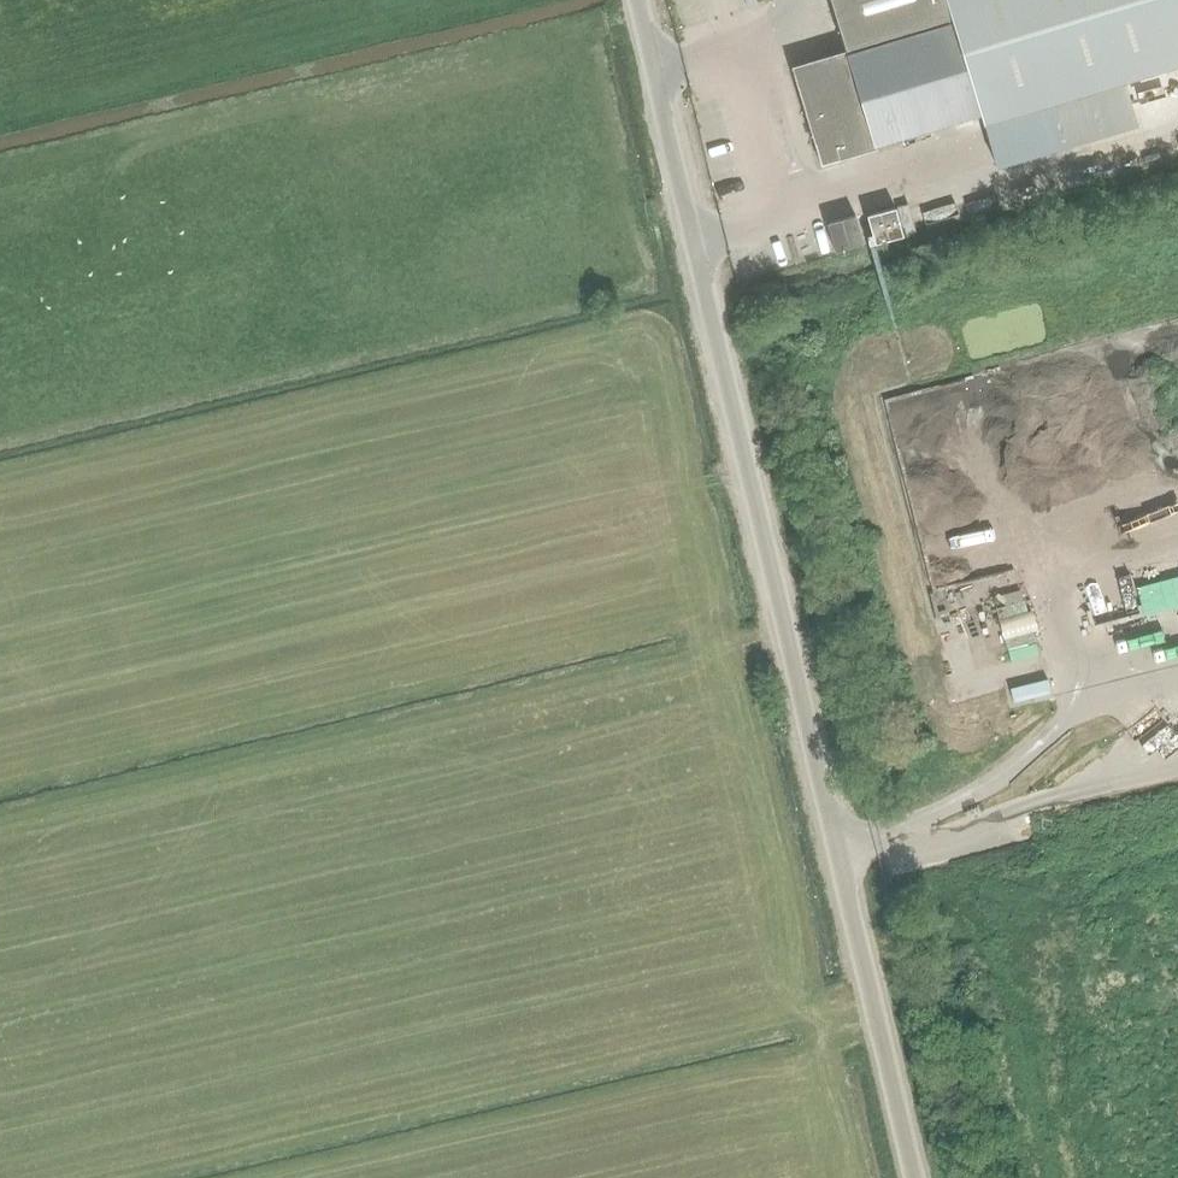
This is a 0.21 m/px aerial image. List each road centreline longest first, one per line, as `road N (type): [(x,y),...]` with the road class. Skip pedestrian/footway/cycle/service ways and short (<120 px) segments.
road 1 (unclassified): [(907,1177),(624,0)]

